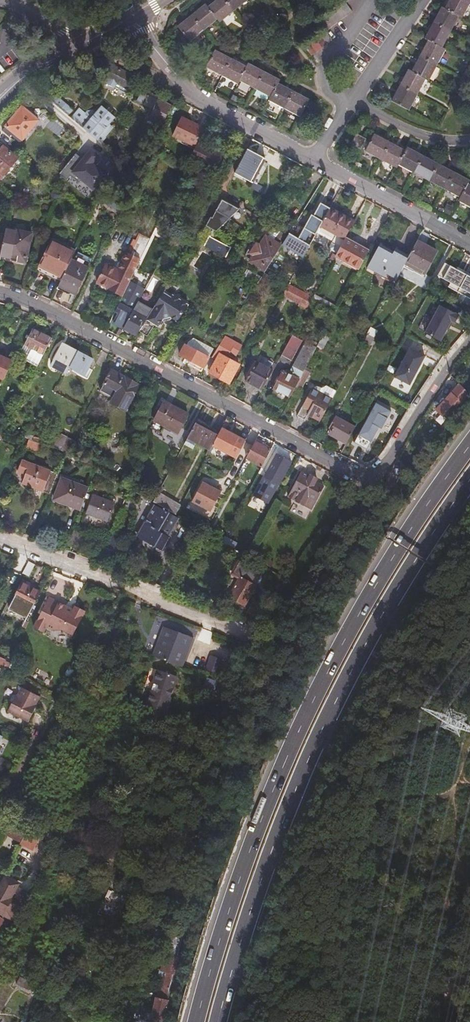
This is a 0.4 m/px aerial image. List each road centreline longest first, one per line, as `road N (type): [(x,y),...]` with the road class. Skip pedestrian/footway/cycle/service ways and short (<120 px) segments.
road 1 (trunk): [(469,441),(381,572),(317,687),(229,897),(193,1021)]
road 2 (trunk): [(215,1021),(286,804),(325,718),(402,577),(469,477)]
road 3 (residential): [(0,288),(52,305),(371,480),(469,343)]
road 4 (residential): [(129,14),(191,94),(469,246)]
road 5 (track): [(460,775),(444,790),(384,801),(368,816),(331,1021)]
road 6 (residential): [(0,543),(269,648)]
road 7 (residential): [(0,807),(199,901)]

